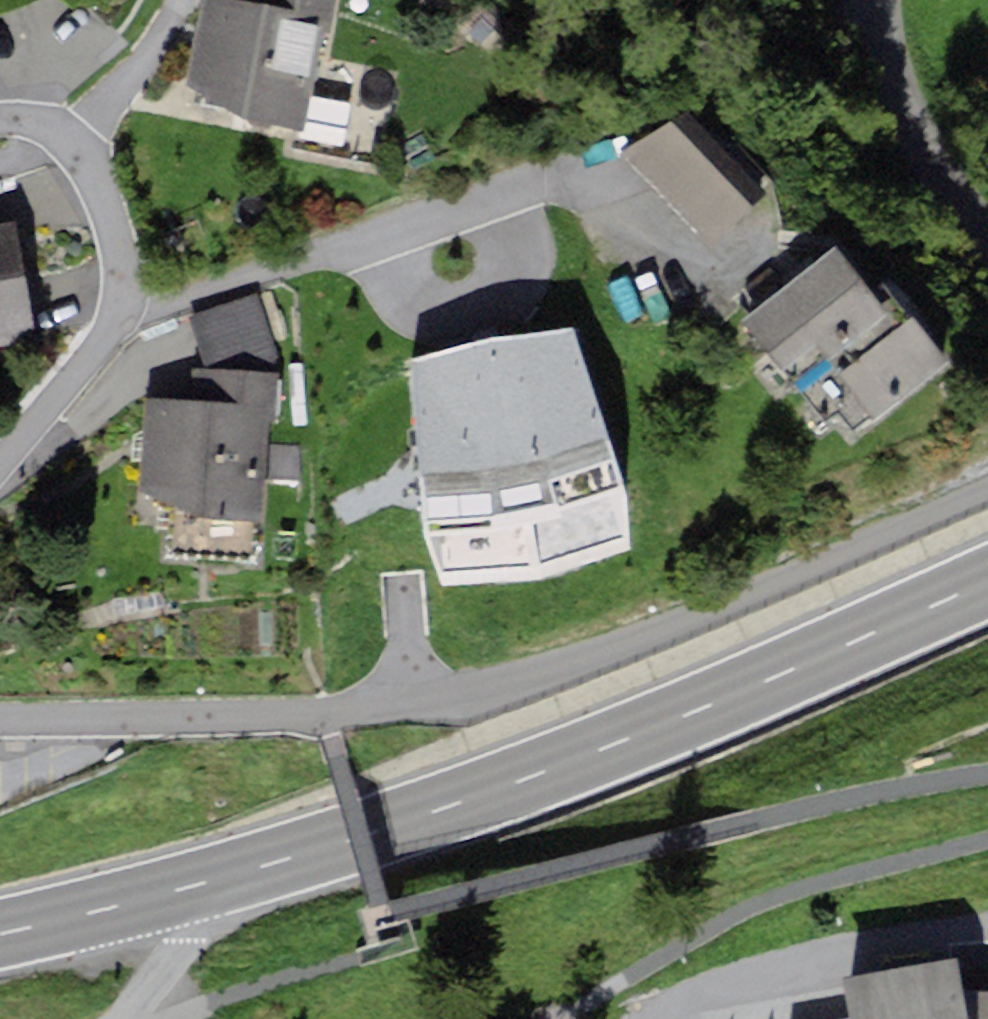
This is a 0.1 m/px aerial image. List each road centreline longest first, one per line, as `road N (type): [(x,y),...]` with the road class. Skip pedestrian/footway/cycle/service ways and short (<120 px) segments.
road 1 (residential): [(0,717),(324,716),(444,699),(771,582),(987,474)]
road 2 (primary): [(987,582),(508,786),(358,841),(187,888)]
road 3 (residential): [(120,316),(577,170),(641,219),(679,282)]
road 4 (residential): [(987,238),(893,114),(868,0)]
road 5 (residential): [(120,316),(96,186),(74,146),(47,126),(0,116)]
road 6 (primary): [(187,888),(0,935)]
road 7 (residential): [(0,465),(120,316)]
road 8 (unclassified): [(127,1018),(179,946),(187,888)]

